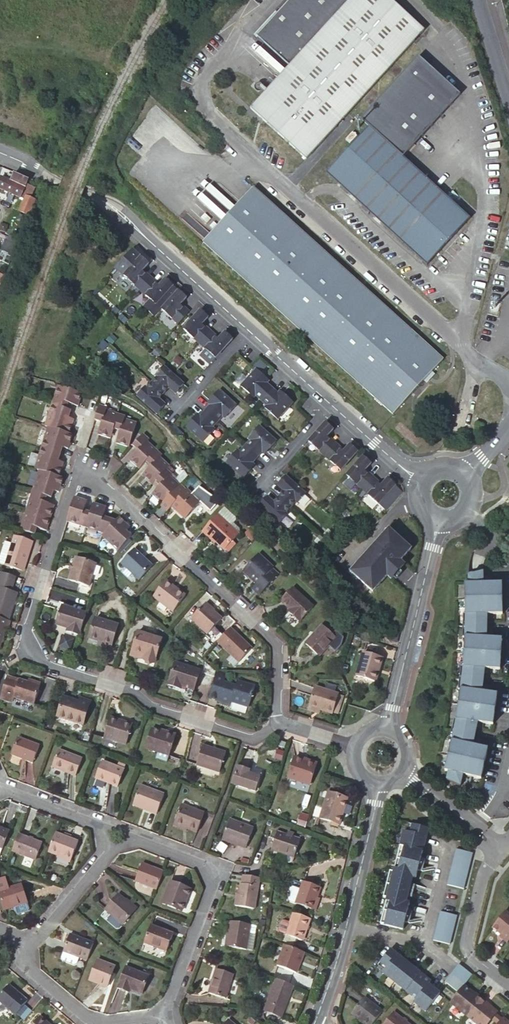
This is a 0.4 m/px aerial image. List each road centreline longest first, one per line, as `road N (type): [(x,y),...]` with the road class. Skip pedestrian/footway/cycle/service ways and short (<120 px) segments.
road 1 (residential): [(280,721),(251,739),(147,709),(117,684),(44,664),(30,646),(28,628),(76,464)]
road 2 (unclassified): [(462,345),(479,192),(473,113),(429,17),(412,0)]
road 3 (residential): [(76,464),(276,649),(280,721)]
road 4 (tertiary): [(249,331),(102,200),(0,153)]
road 5 (unclassified): [(273,0),(203,77),(200,102),(213,128),(300,203)]
road 6 (residential): [(166,1016),(212,875),(117,833)]
road 7 (tertiary): [(390,730),(439,519)]
road 8 (unclassified): [(300,203),(462,345)]
road 9 (residential): [(498,852),(479,887),(468,952),(508,985)]
road 10 (residential): [(117,833),(23,947)]
road 11 (tertiary): [(348,923),(378,787)]
road 12 (residential): [(117,833),(0,790)]
road 13 (residential): [(250,494),(330,402)]

